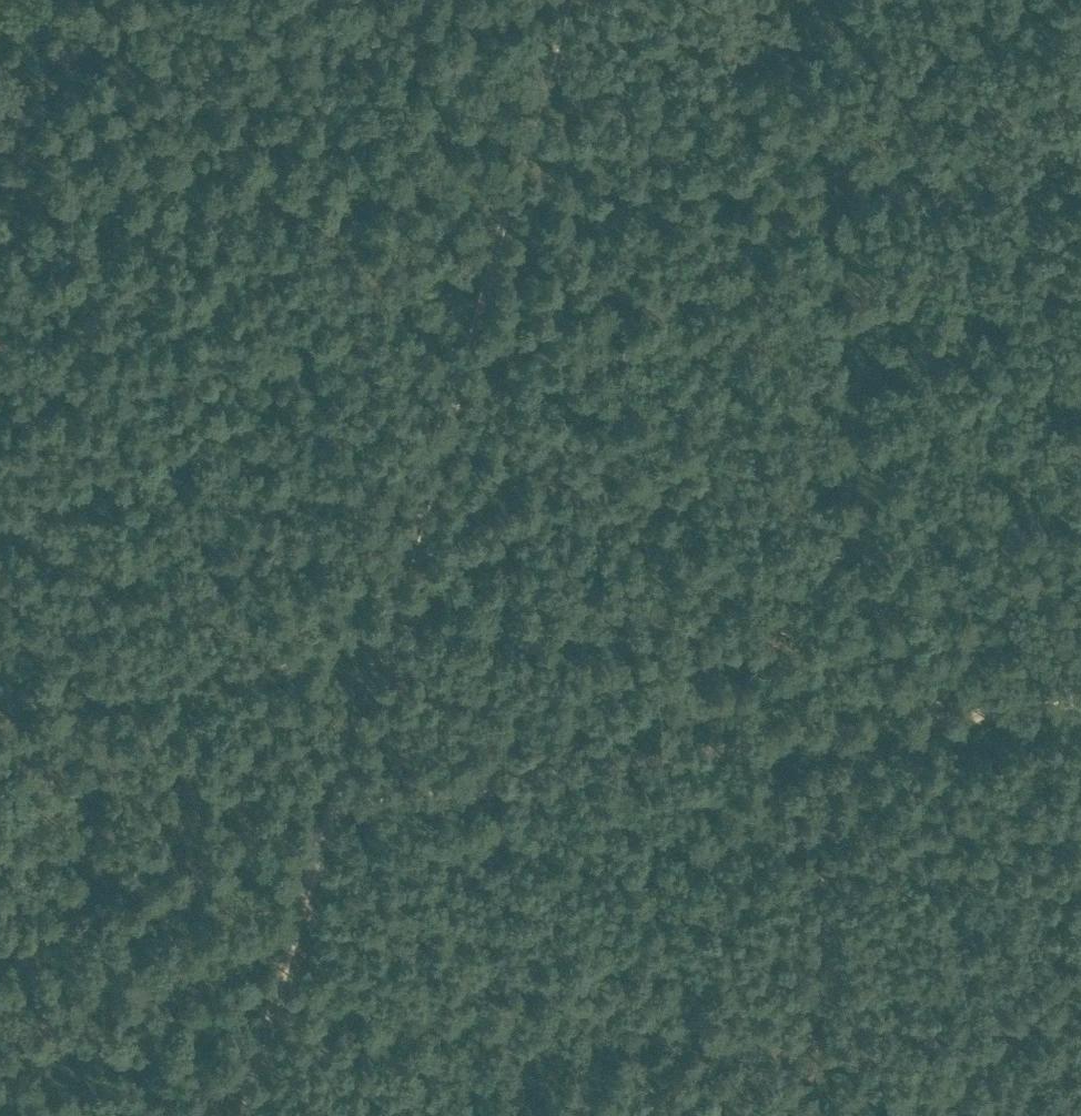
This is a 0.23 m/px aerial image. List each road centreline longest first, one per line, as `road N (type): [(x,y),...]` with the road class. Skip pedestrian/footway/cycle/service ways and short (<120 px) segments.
road 1 (track): [(571,0),(378,658),(0,711)]
road 2 (track): [(521,171),(157,197),(0,174)]

